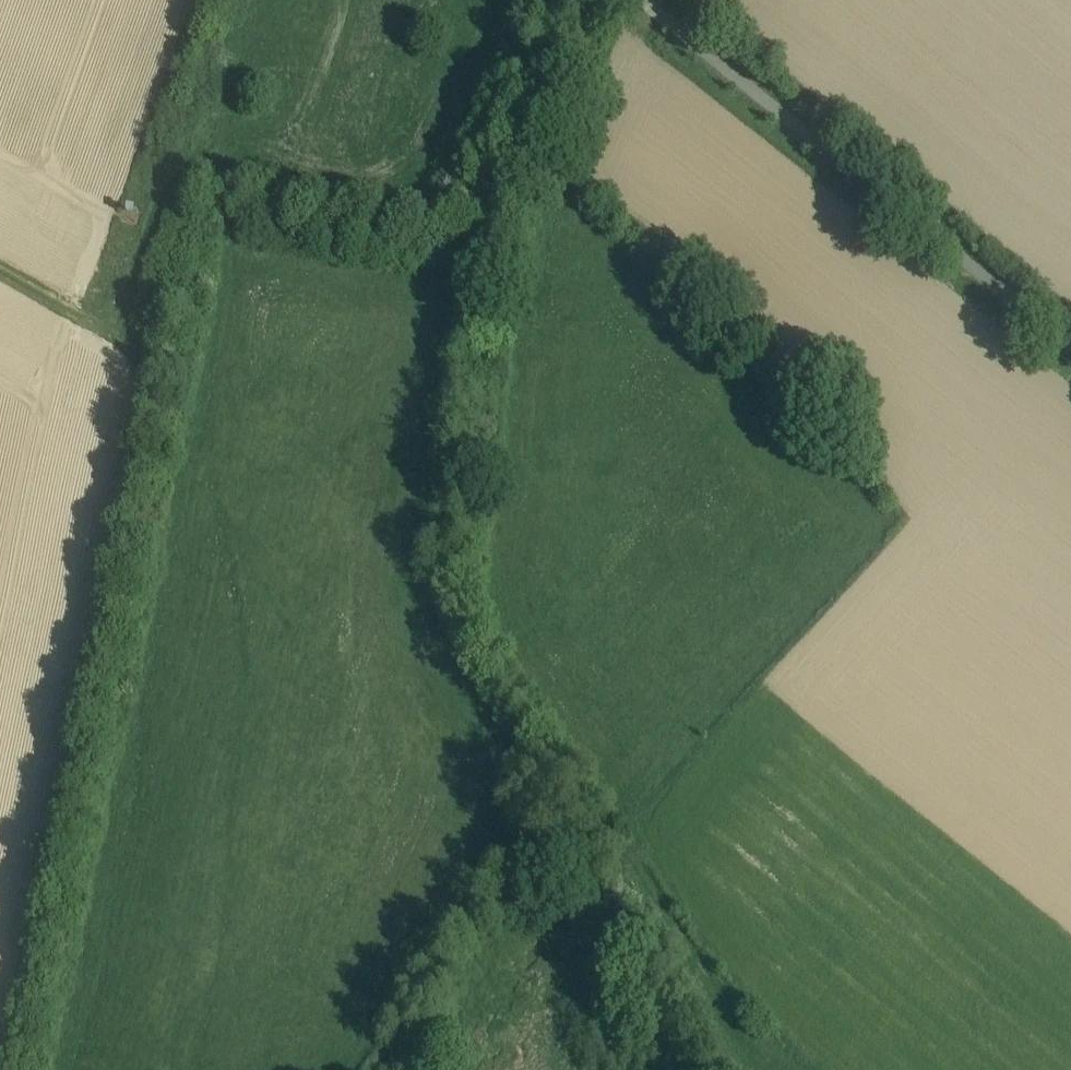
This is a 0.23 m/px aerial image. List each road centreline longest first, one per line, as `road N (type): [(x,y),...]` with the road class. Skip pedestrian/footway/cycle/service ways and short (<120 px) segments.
road 1 (track): [(0,267),(97,322),(143,308),(183,176)]

